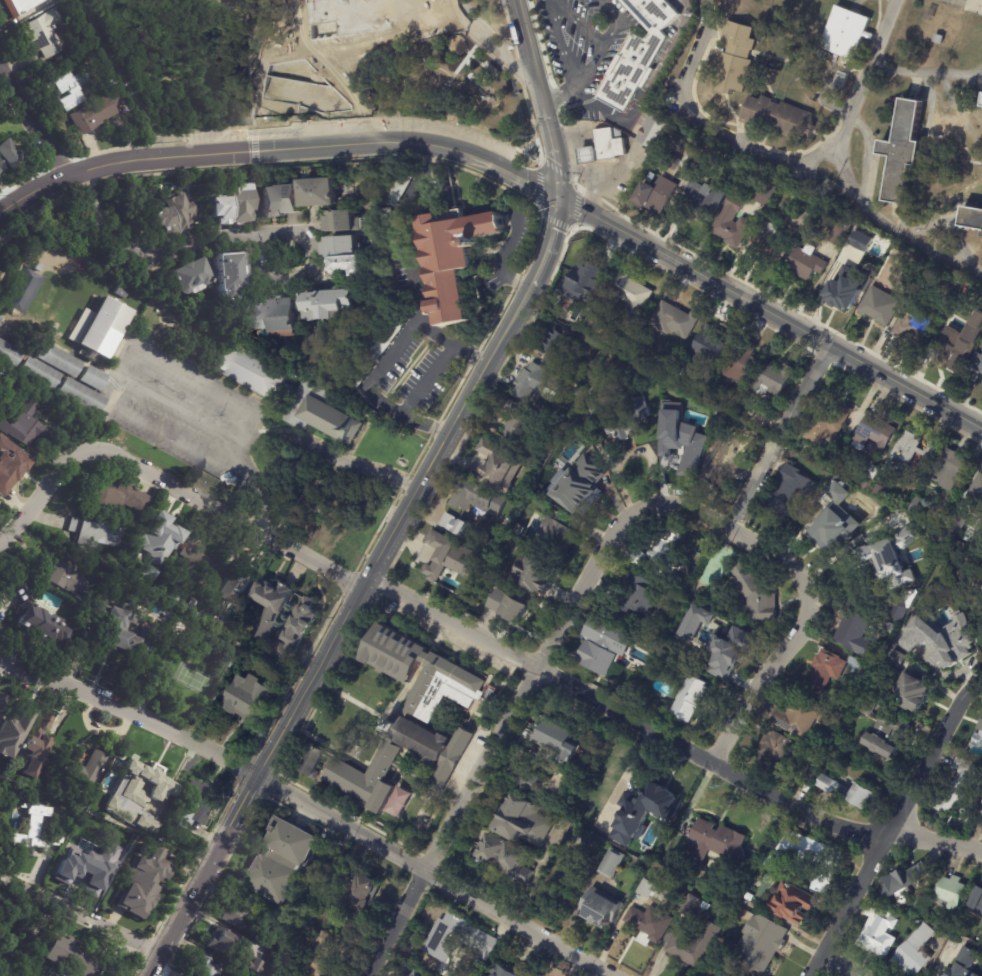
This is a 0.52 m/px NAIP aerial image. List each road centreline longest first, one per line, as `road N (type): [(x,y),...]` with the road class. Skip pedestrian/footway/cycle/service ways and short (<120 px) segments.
road 1 (residential): [(981,856),(892,832),(854,832),(540,663),(338,573),(112,454),(80,451)]
road 2 (tertiary): [(557,199),(544,258),(146,975)]
road 3 (residential): [(608,975),(259,775),(92,691),(0,663)]
road 4 (residential): [(0,213),(66,176),(112,162),(398,141),(485,159),(557,199)]
road 5 (residential): [(367,975),(629,511)]
road 6 (tertiary): [(557,199),(981,429)]
road 7 (residential): [(805,975),(961,700),(981,687)]
road 8 (residential): [(82,171),(96,220),(127,251),(147,258),(201,240),(283,235),(283,256)]
road 9 (residential): [(629,511),(678,505),(789,558),(805,583),(806,628)]
road 10 (residential): [(733,526),(828,345)]
road 11 (residential): [(714,763),(806,628)]
road 12 (tertiary): [(527,40),(550,121),(557,199)]
road 13 (residential): [(161,948),(18,880)]
road 14 (residential): [(66,176),(0,68)]
road 15 (residential): [(0,544),(80,451)]

